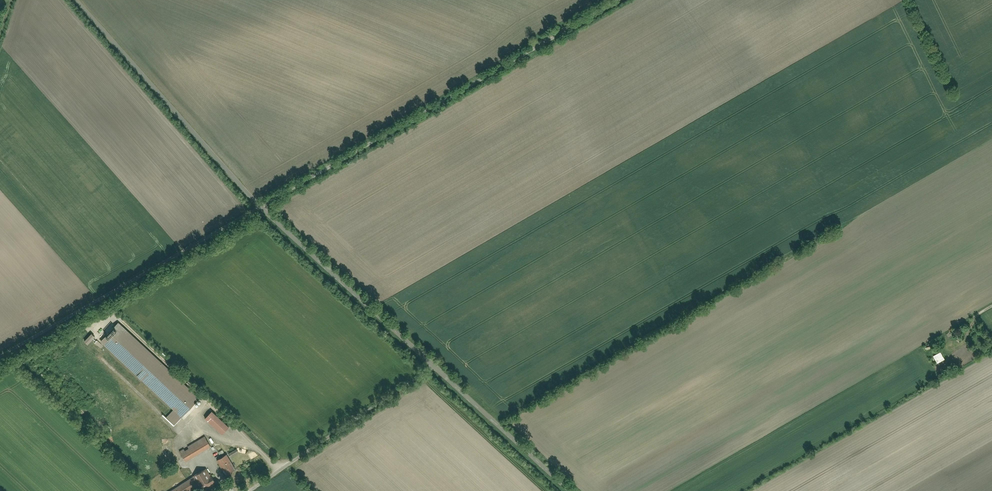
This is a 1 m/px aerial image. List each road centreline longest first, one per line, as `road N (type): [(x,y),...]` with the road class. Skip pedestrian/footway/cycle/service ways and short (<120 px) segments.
road 1 (unclassified): [(568,490),(260,207),(619,0)]
road 2 (track): [(77,0),(260,207),(0,359)]

